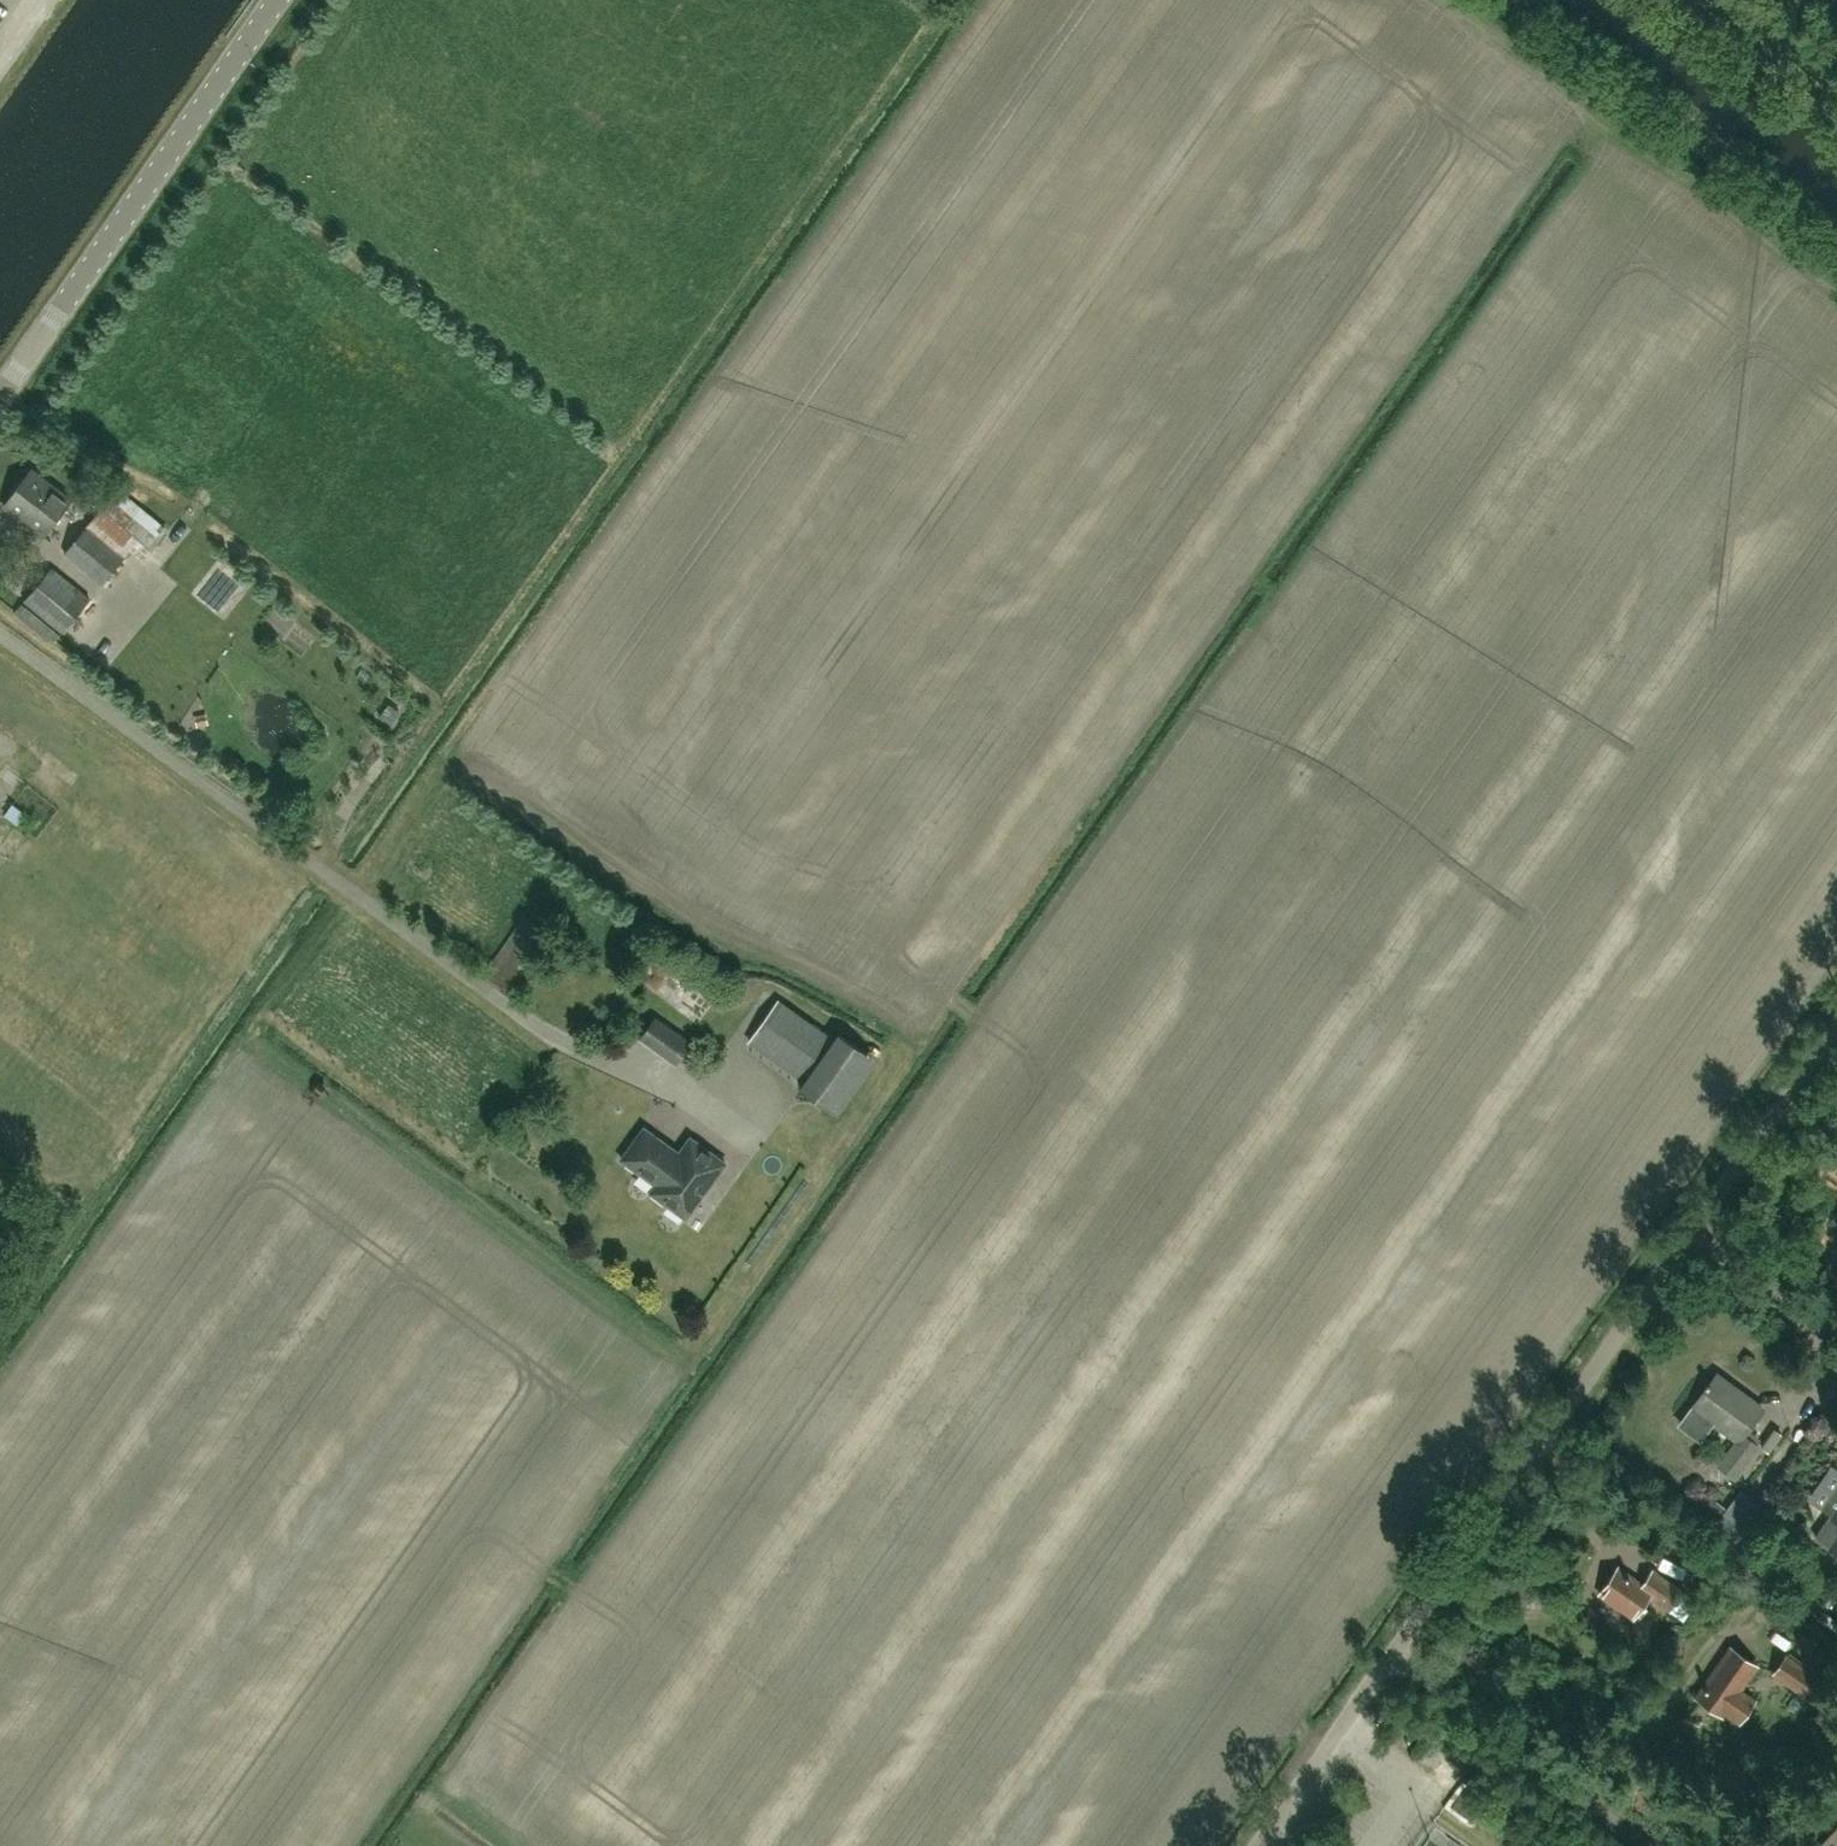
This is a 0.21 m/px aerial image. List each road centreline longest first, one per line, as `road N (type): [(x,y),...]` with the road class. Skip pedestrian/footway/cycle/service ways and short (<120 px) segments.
road 1 (unclassified): [(1408,1634),(1688,1225)]
road 2 (tertiary): [(0,397),(276,0)]
road 3 (residential): [(1408,1634),(1678,1845)]
road 4 (unclassified): [(1688,1225),(1836,1004)]
road 5 (unclassified): [(1248,1845),(1408,1634)]
road 6 (residential): [(1688,1225),(1836,1338)]
road 7 (unclassified): [(1836,110),(1692,0)]

